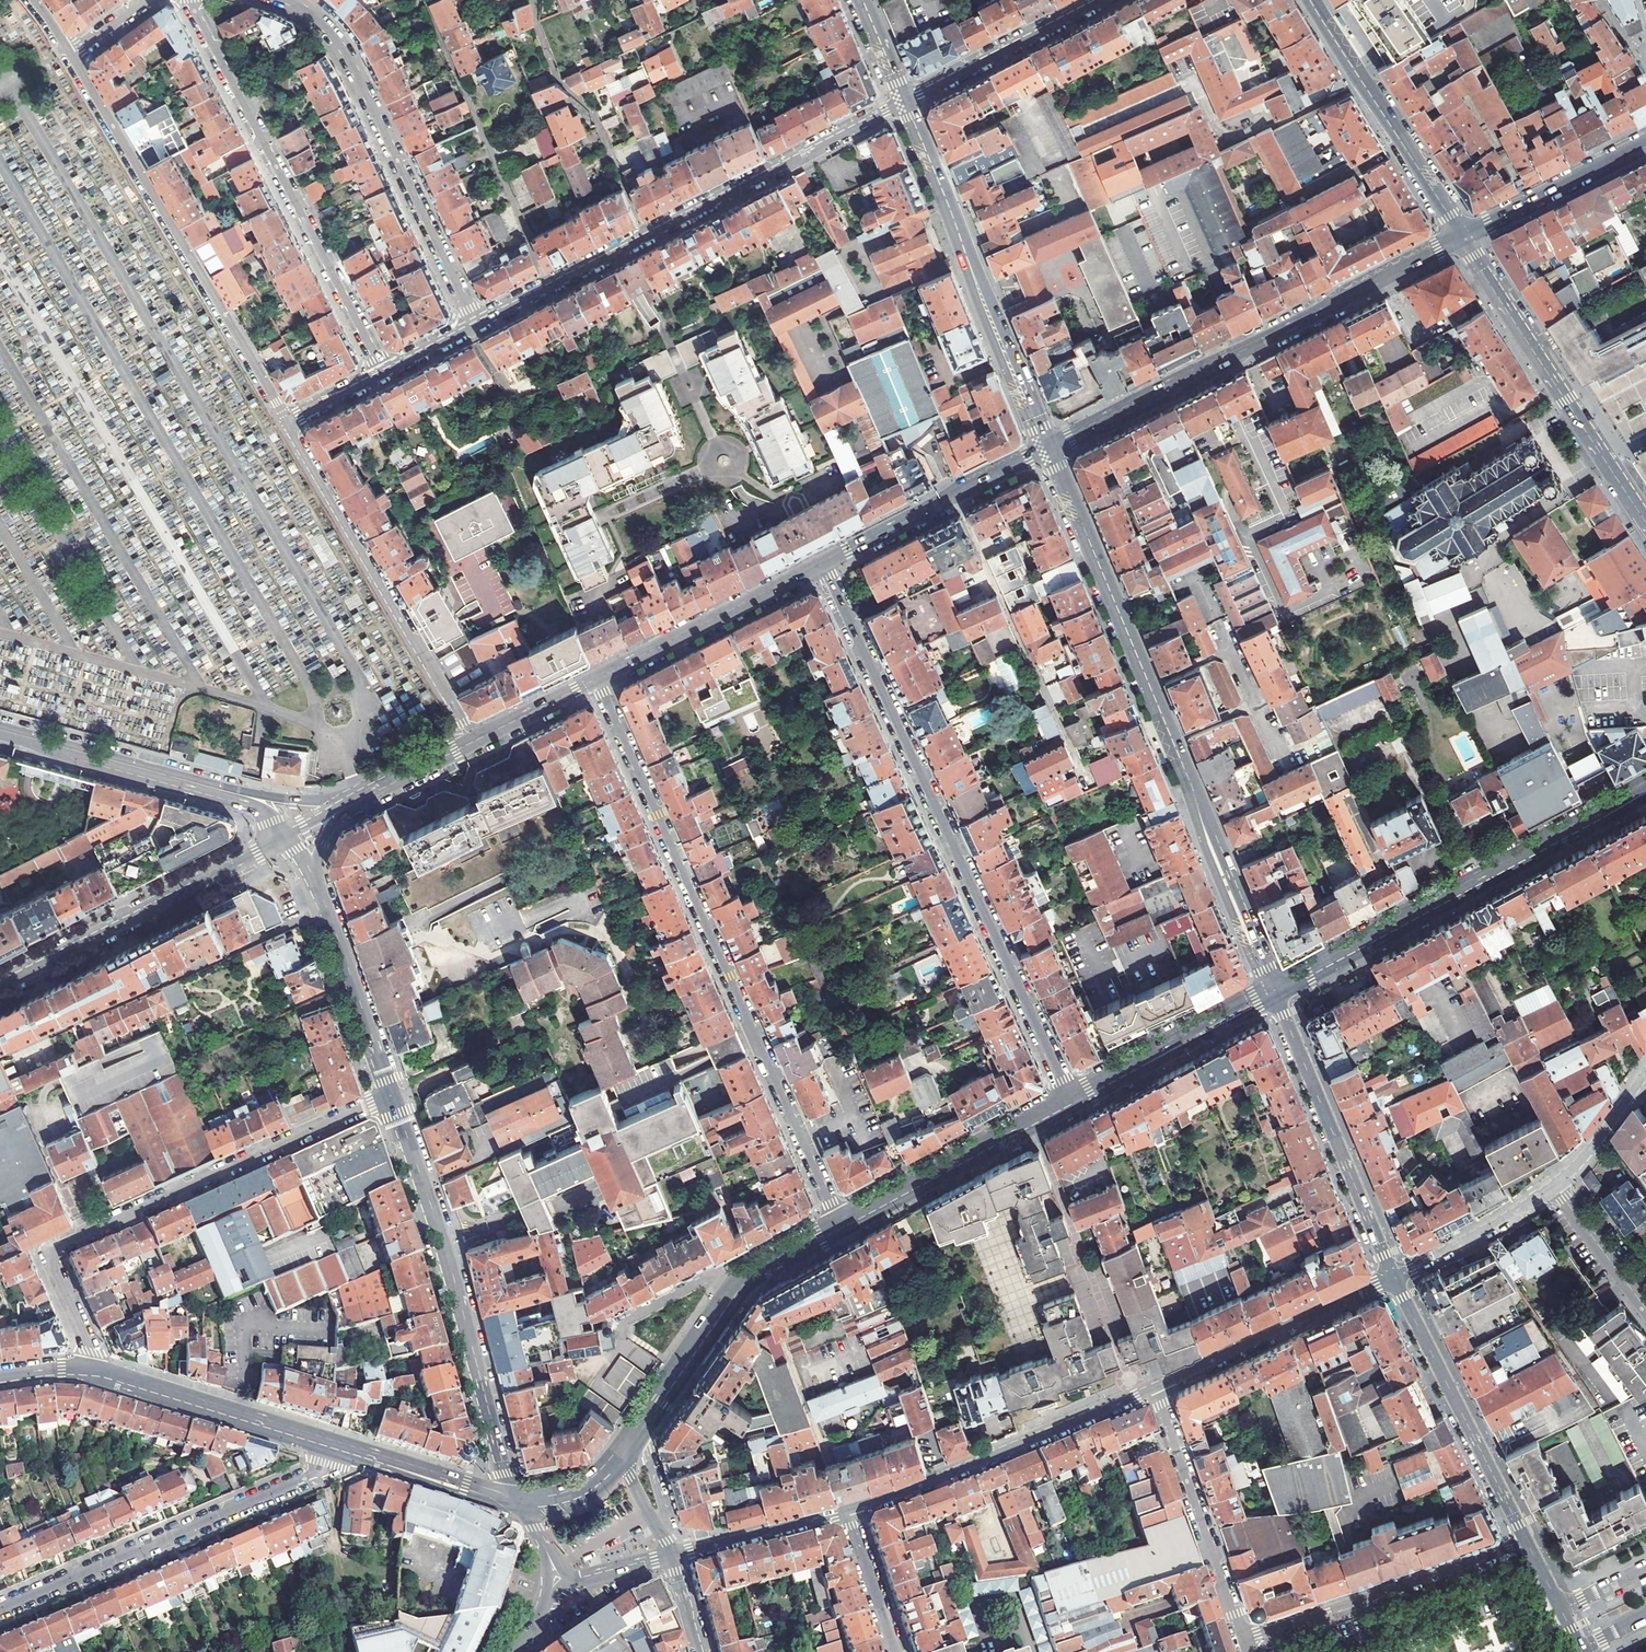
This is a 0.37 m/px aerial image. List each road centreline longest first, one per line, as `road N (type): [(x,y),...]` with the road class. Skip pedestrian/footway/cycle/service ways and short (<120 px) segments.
road 1 (residential): [(595,679),(840,1224)]
road 2 (residential): [(1071,1099),(822,563)]
road 3 (secondary): [(1050,448),(1275,989)]
road 4 (residential): [(390,1093),(58,1246),(52,1265),(94,1366)]
road 5 (residential): [(476,327),(903,103)]
road 6 (secondary): [(1462,239),(1050,448)]
road 7 (secondary): [(390,1093),(519,1500)]
road 8 (residential): [(285,423),(69,55)]
road 9 (secondary): [(1275,989),(1645,790)]
road 10 (residential): [(192,0),(383,374)]
road 11 (residential): [(476,327),(342,47),(285,0)]
road 12 (residential): [(342,1446),(337,1461),(316,1473),(0,1609)]
road 13 (secondary): [(903,103),(1050,448)]
road 14 (residential): [(471,742),(285,423)]
road 15 (residential): [(324,909),(0,1060)]
road 16 (secondary): [(1645,522),(1462,239)]
road 17 (residential): [(848,1510),(1157,1387)]
road 18 (secondary): [(619,1454),(738,1282),(840,1224)]
road 19 (secondary): [(284,838),(0,983)]
road 20 (secondary): [(1275,989),(1394,1277)]
road 21 (residential): [(1243,1639),(1526,1541)]
road 22 (secondary): [(1394,1277),(1526,1541)]
road 23 (secondary): [(1462,239),(1311,0)]
road 24 (residential): [(1243,1639),(1157,1387)]
road 25 (secondary): [(840,1224),(1071,1099)]
road 26 (residential): [(1157,1387),(1394,1277)]
road 27 (secondary): [(94,1366),(342,1446)]
road 28 (secondary): [(1050,448),(822,563)]
road 29 (secondary): [(822,563),(595,679)]
road 30 (tertiary): [(0,730),(228,792)]
road 31 (secondary): [(1071,1099),(1275,989)]
road 32 (residential): [(903,103),(1104,0)]
road 33 (secondary): [(1645,145),(1462,239)]
road 34 (secondary): [(324,909),(390,1093)]
road 35 (secondary): [(342,1446),(519,1500)]
road 36 (residential): [(1394,1277),(1553,1185)]
road 37 (residential): [(671,1555),(848,1510)]
road 38 (residential): [(1645,1309),(1553,1185)]
road 39 (residential): [(848,1510),(897,1651)]
road 40 (residential): [(1553,1185),(1645,1074)]
road 41 (secondary): [(595,679),(471,742)]
road 42 (tertiary): [(360,798),(228,792)]
road 43 (secondary): [(471,742),(360,798)]

